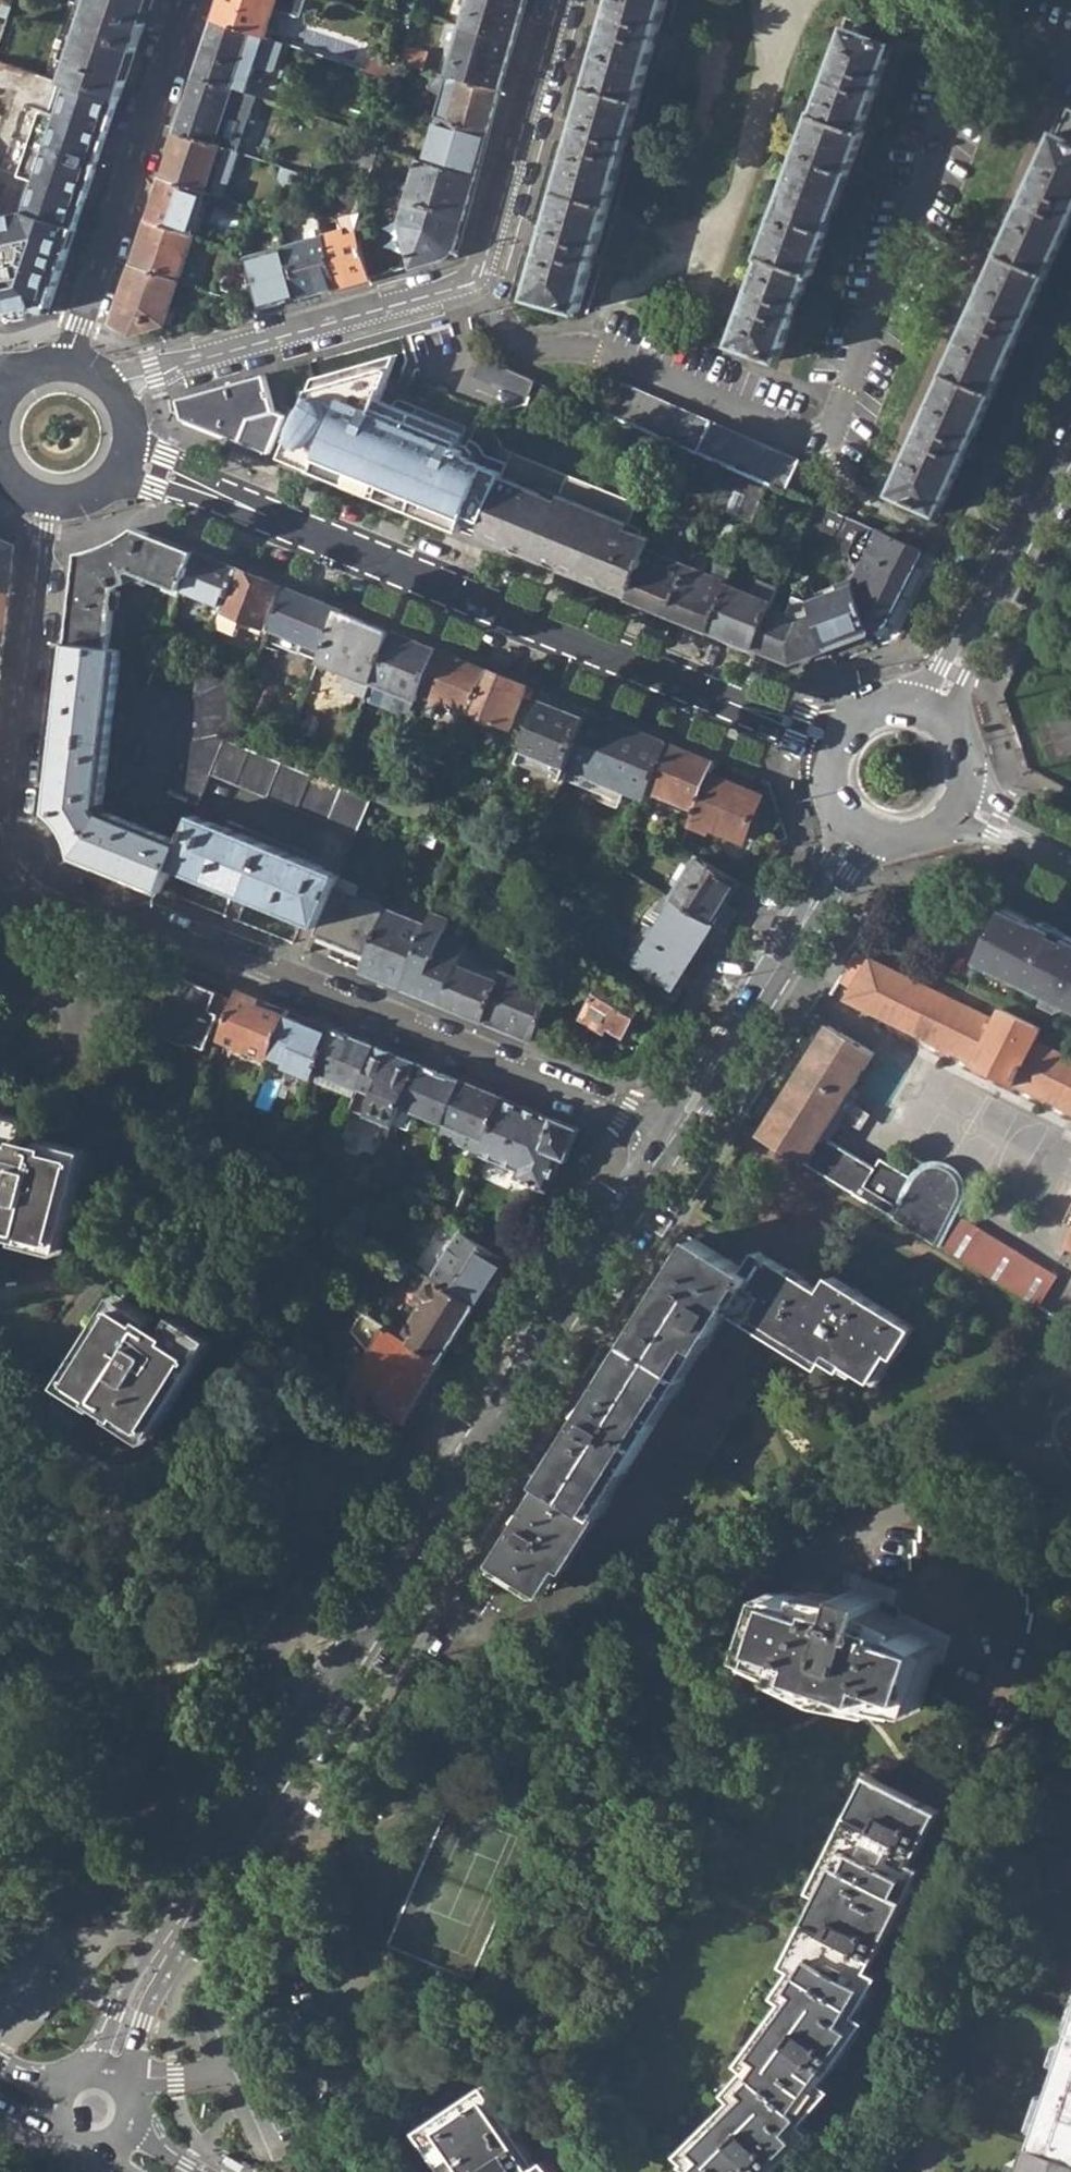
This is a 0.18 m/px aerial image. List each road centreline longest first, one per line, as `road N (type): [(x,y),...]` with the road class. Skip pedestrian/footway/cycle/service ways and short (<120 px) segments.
road 1 (secondary): [(672,1131),(144,1984),(96,2115)]
road 2 (residential): [(672,1131),(18,868),(12,817),(54,503)]
road 3 (tertiary): [(127,461),(840,743)]
road 4 (residential): [(558,0),(477,280),(114,389)]
road 5 (residential): [(73,366),(78,326),(187,0)]
road 6 (secondary): [(860,822),(672,1131)]
road 7 (secondary): [(929,717),(1070,423)]
road 8 (secondary): [(952,802),(1070,858)]

